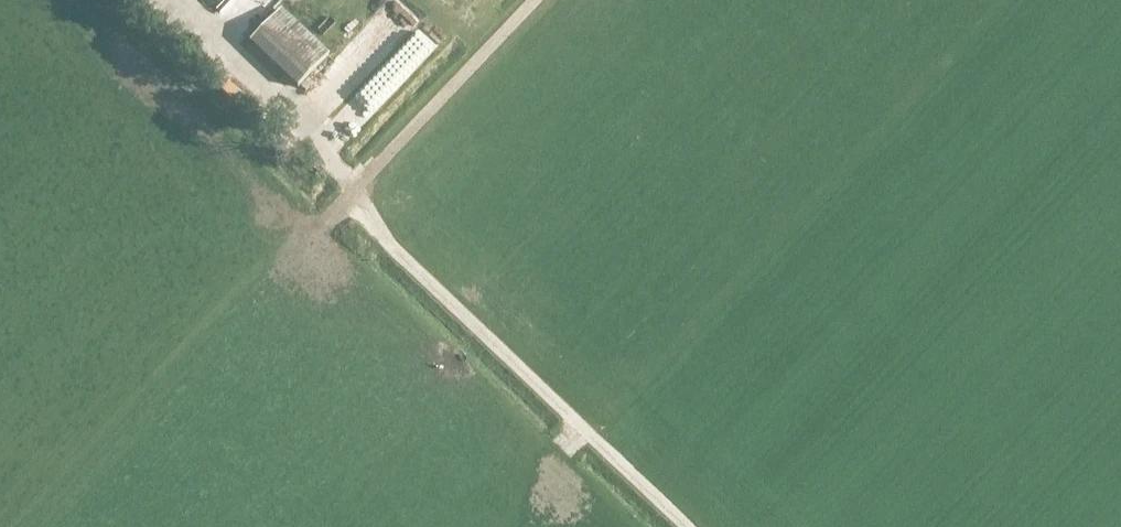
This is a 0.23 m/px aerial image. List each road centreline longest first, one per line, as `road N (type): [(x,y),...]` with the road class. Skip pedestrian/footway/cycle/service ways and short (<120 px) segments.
road 1 (track): [(162,0),(354,190),(366,222),(686,526)]
road 2 (track): [(354,190),(536,0)]

